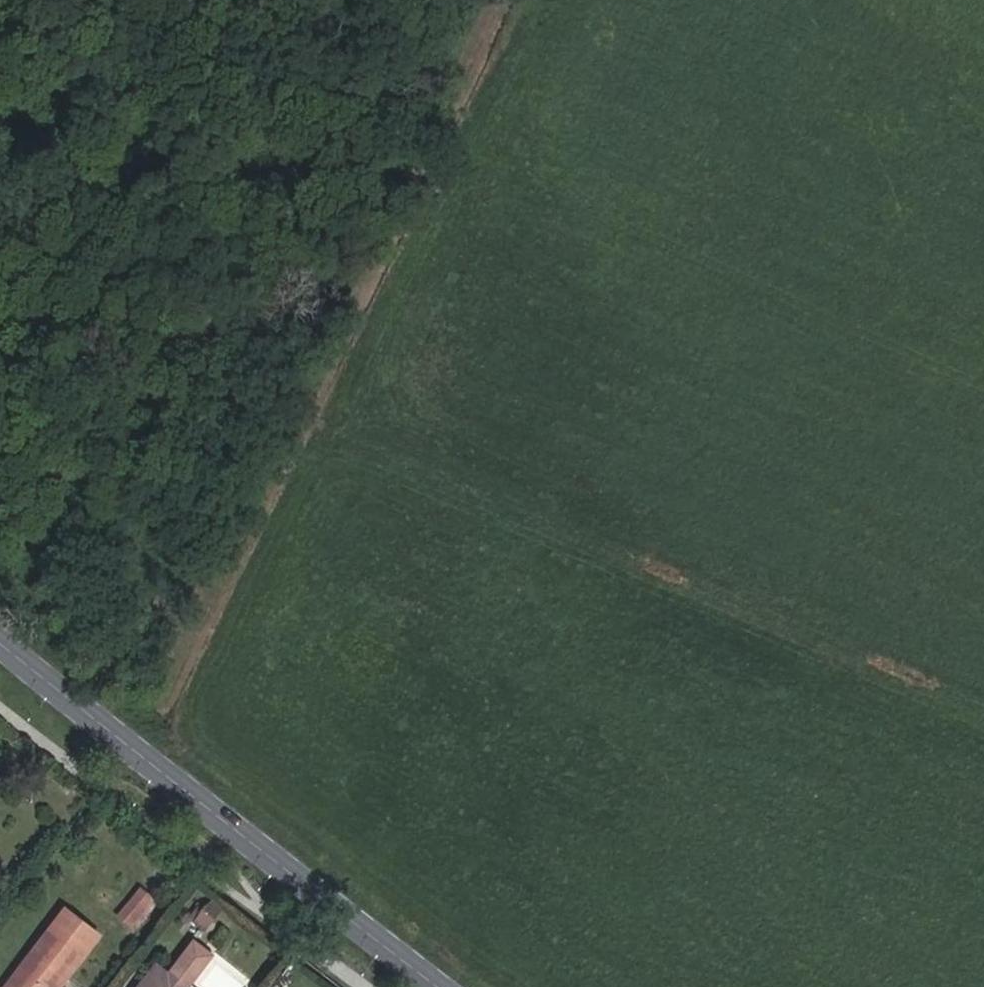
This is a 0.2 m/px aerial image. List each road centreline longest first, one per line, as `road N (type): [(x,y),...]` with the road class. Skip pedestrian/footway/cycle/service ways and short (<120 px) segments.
road 1 (tertiary): [(0,647),(446,986)]

